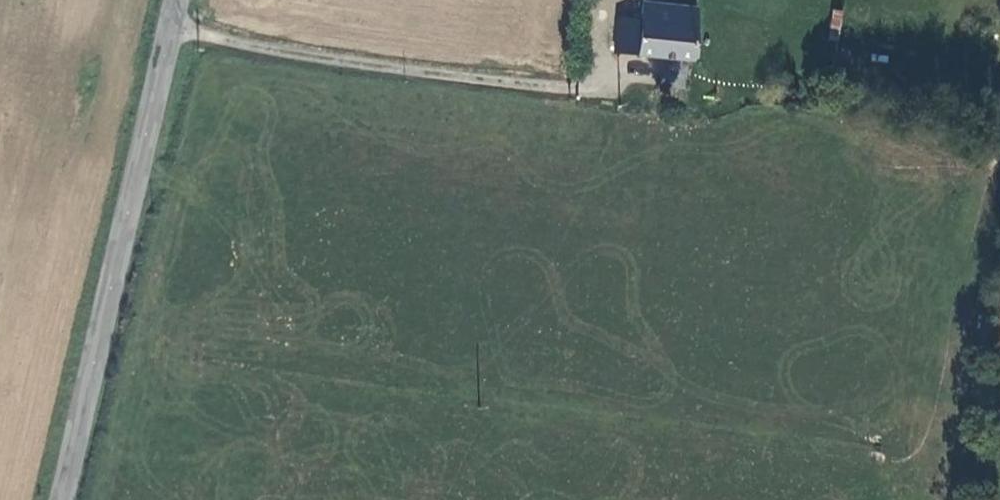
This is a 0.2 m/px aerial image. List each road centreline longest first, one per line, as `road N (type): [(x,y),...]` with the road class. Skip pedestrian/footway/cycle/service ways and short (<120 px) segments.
road 1 (tertiary): [(59,499),(175,0)]

